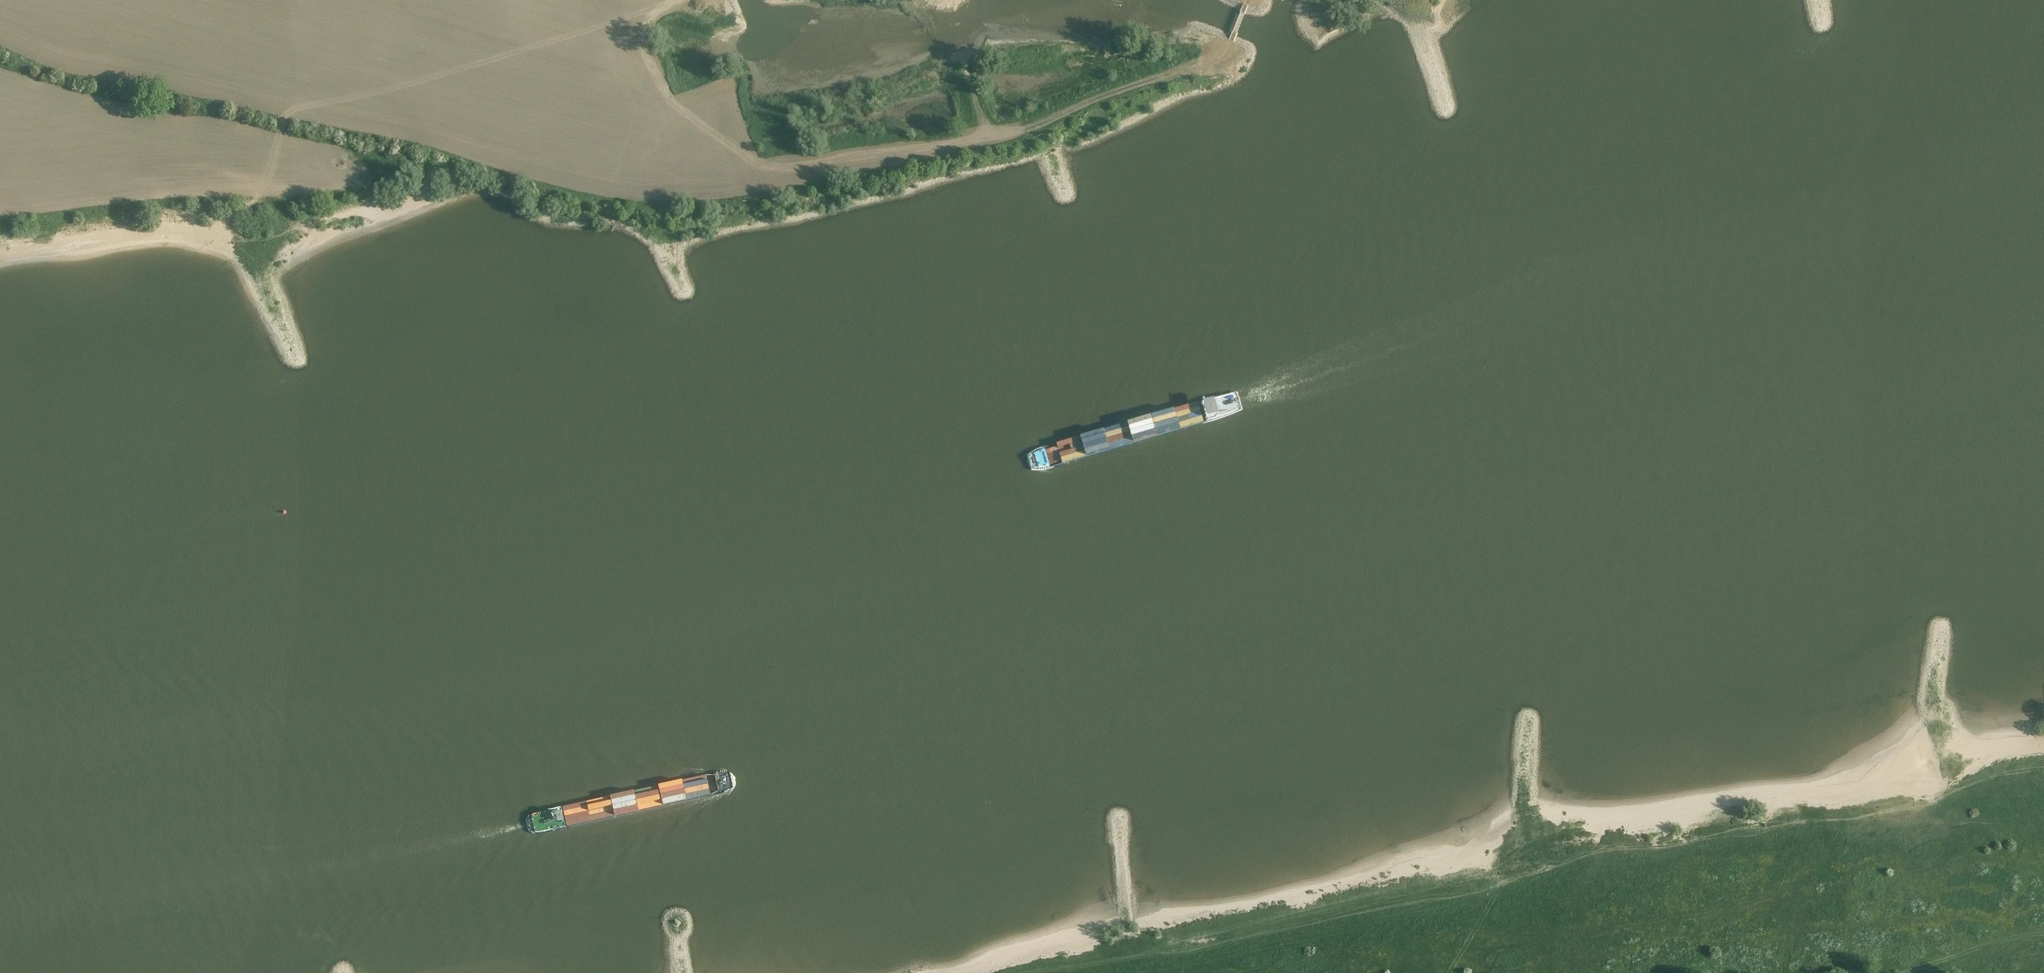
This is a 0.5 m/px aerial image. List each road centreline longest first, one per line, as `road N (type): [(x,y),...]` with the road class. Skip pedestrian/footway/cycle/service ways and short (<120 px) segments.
road 1 (track): [(1174,43),(1201,38),(1232,52),(997,136),(759,189),(643,198),(358,125),(101,77),(0,42)]
road 2 (track): [(759,189),(730,89),(673,100),(665,92),(647,22),(691,0)]

